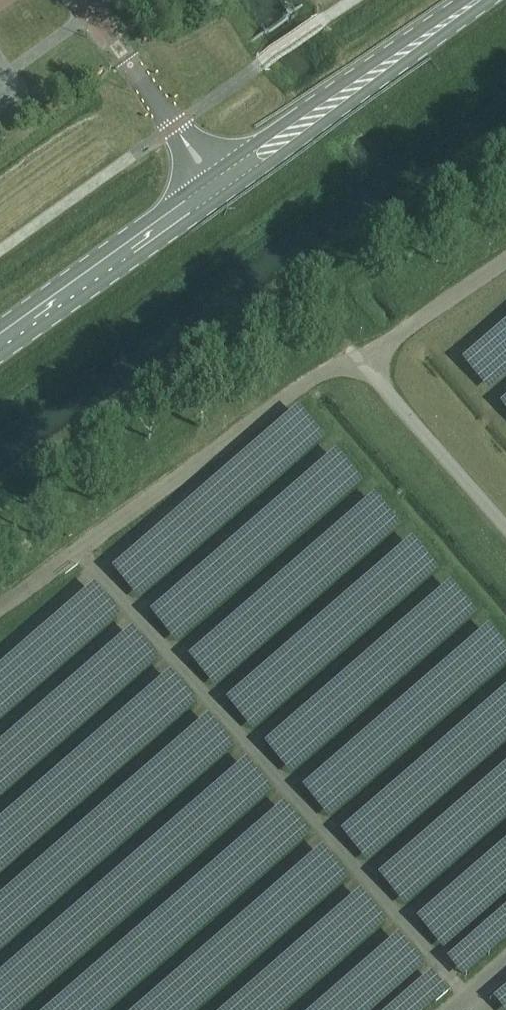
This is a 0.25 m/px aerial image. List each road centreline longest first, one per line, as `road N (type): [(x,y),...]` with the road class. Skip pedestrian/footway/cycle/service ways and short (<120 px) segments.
road 1 (primary): [(0,340),(481,0)]

